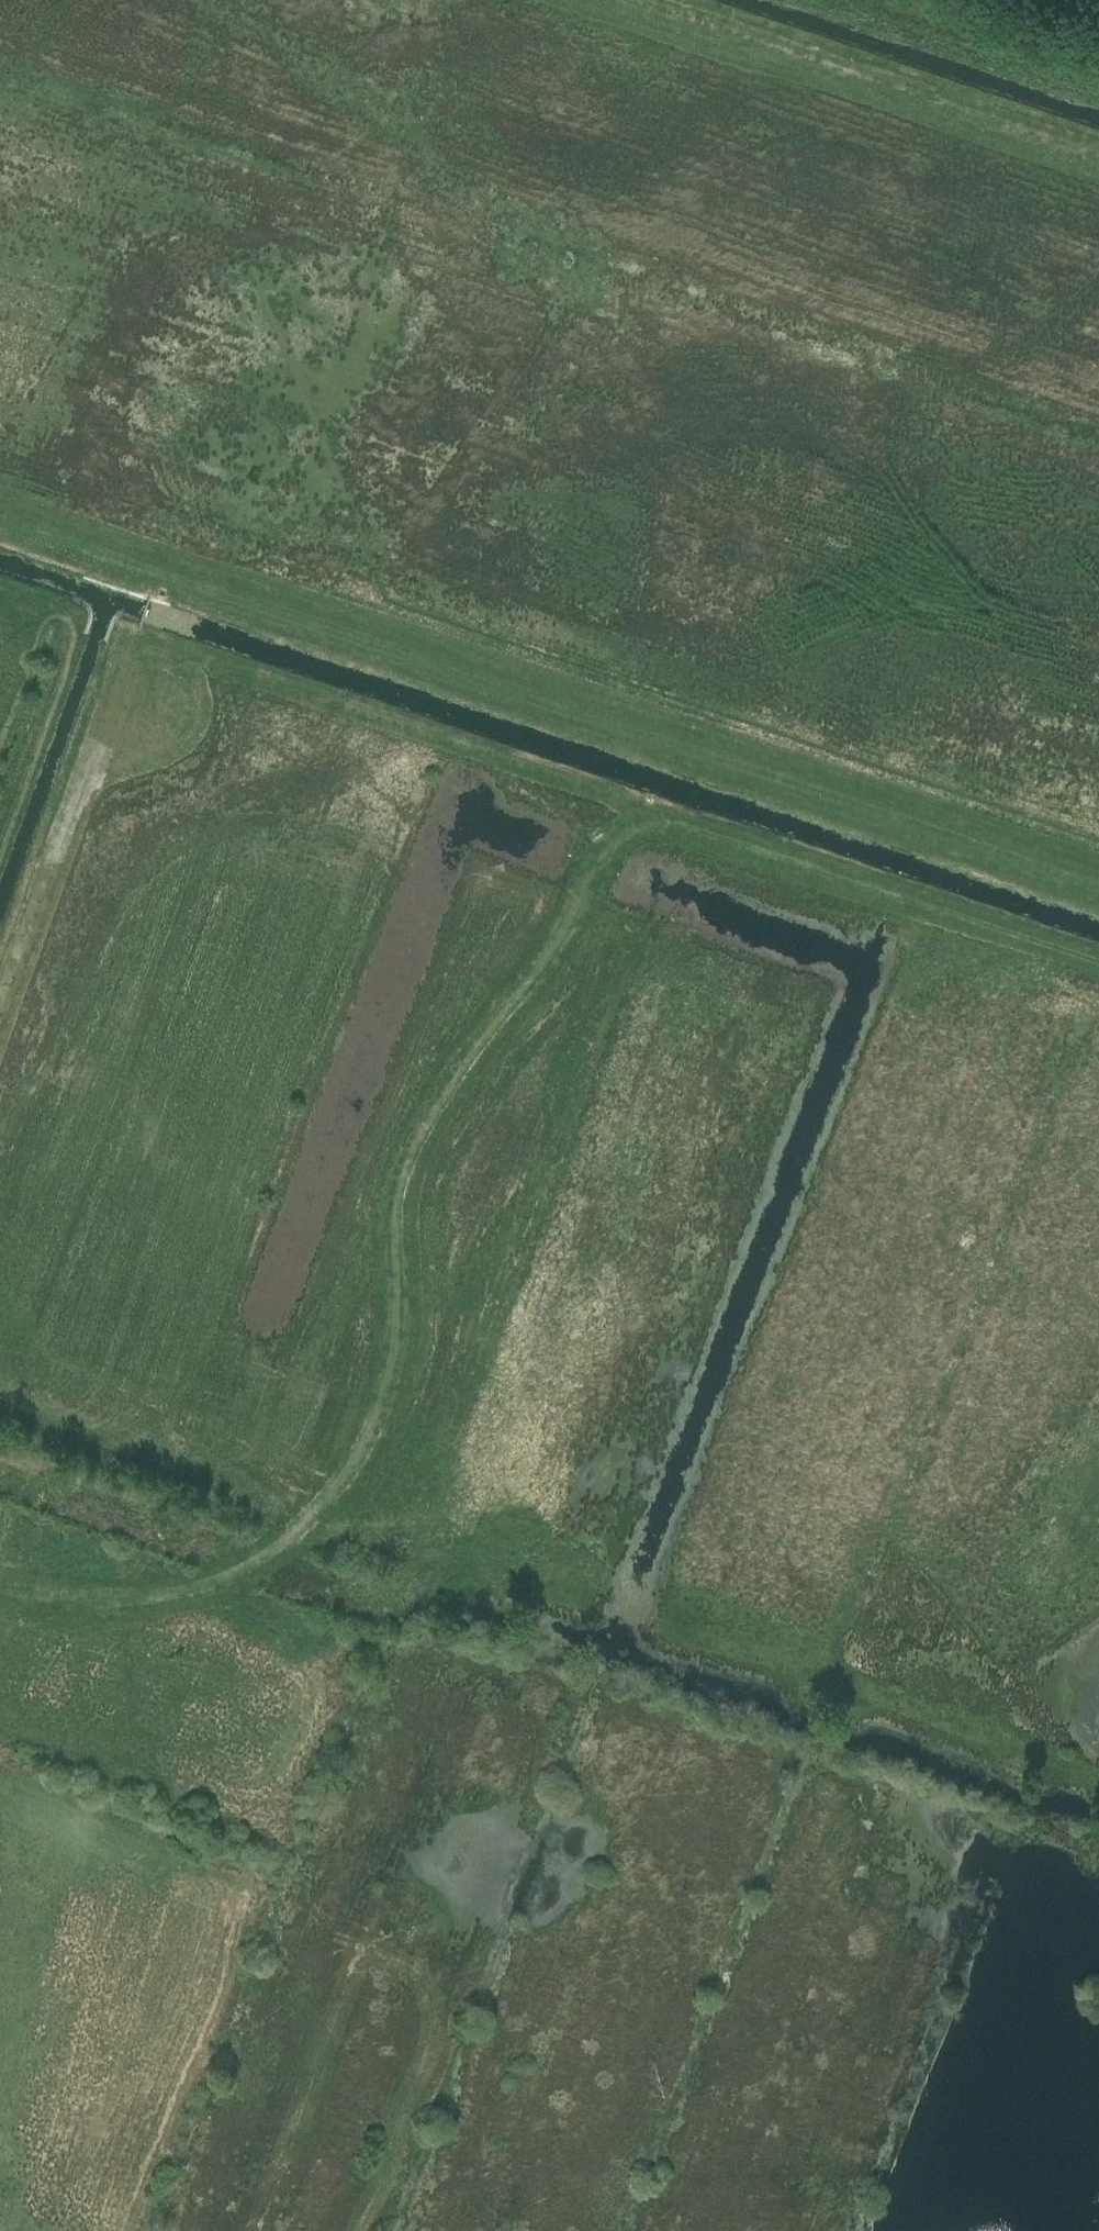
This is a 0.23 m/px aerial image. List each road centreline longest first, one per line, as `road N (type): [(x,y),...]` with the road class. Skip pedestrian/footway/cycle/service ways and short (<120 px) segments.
road 1 (track): [(0,1588),(267,1551),(292,1537),(338,1482),(394,1371),(385,1230),(419,1126),(528,975),(596,857),(652,812),(1098,958)]

